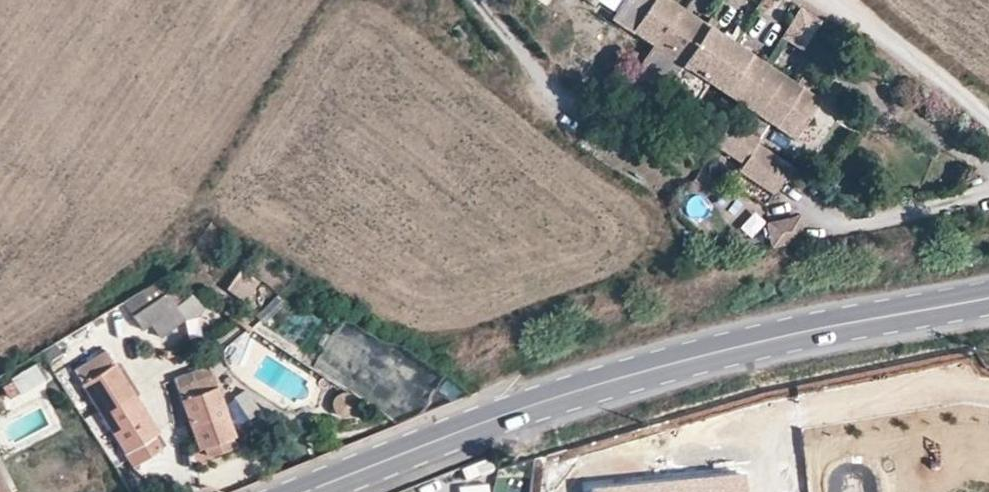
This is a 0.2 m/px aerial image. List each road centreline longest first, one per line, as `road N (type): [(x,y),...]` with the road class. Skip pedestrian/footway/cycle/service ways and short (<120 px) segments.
road 1 (secondary): [(988,295),(776,337),(519,407),(303,491)]

